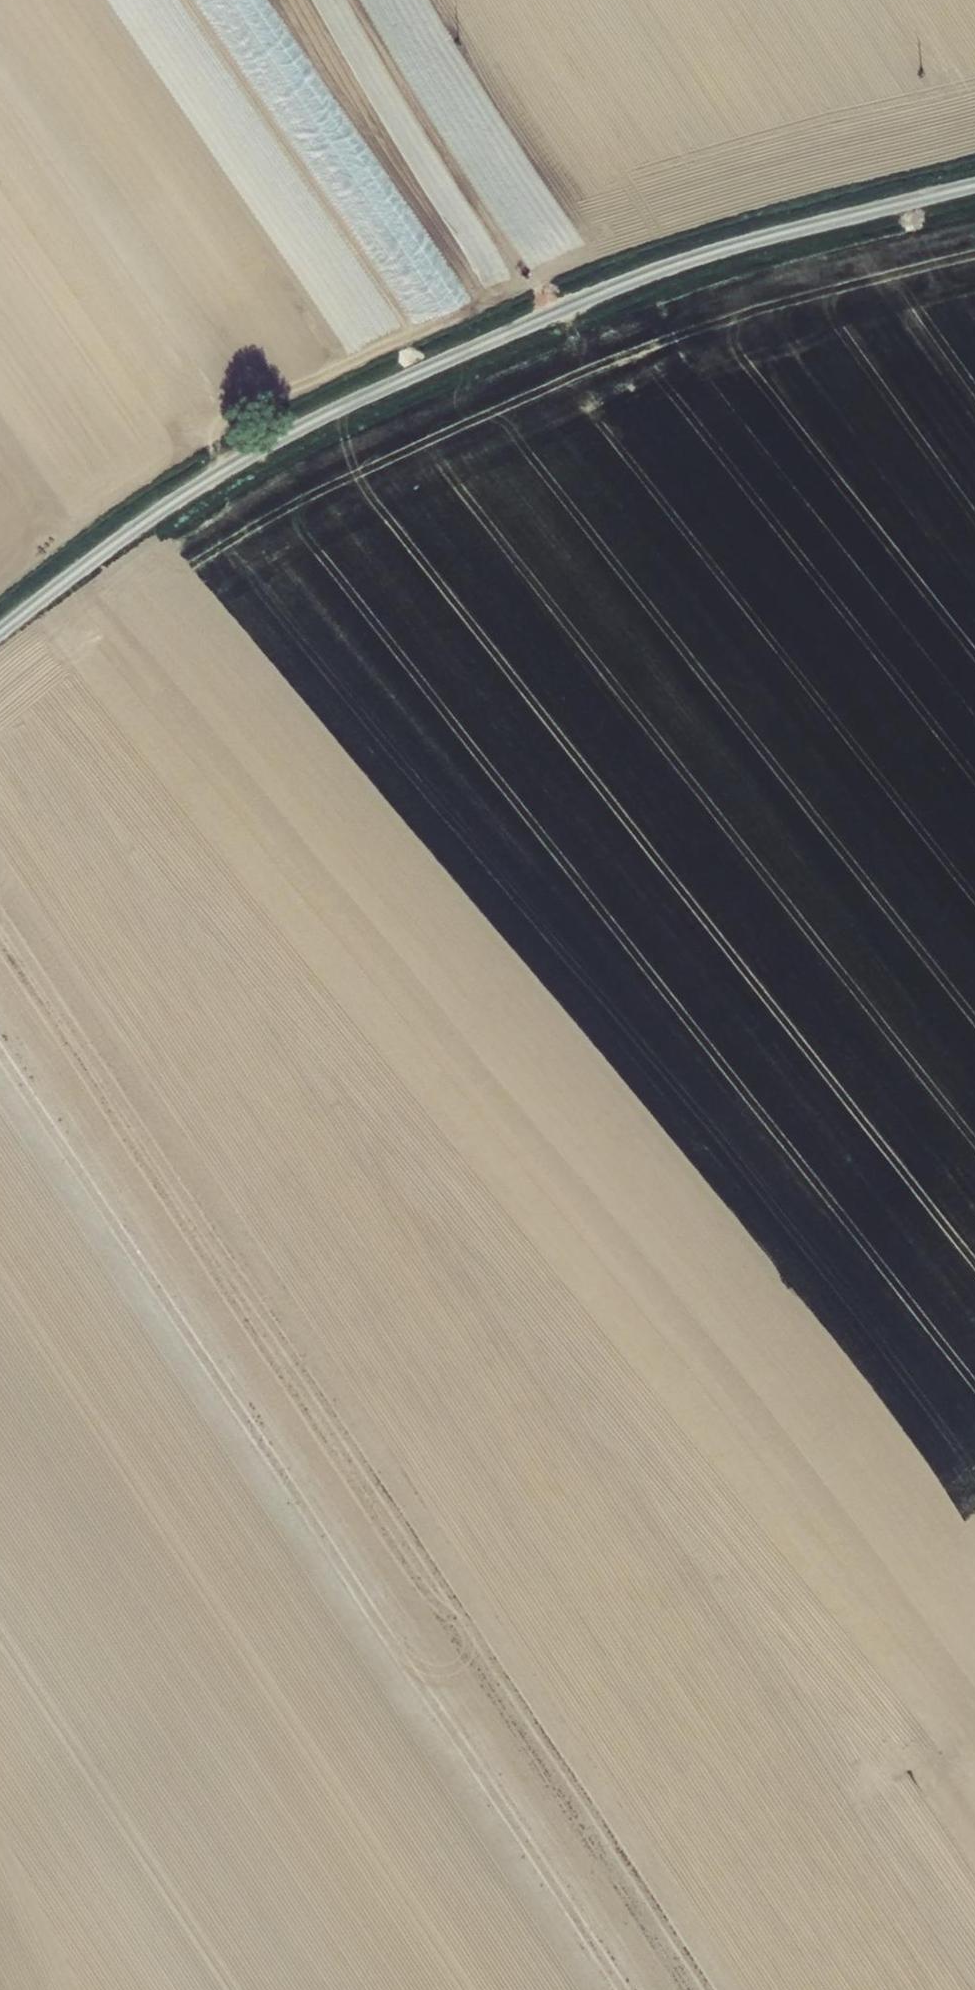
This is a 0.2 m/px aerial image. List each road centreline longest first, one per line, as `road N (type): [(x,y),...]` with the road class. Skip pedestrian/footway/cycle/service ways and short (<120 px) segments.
road 1 (unclassified): [(0,631),(180,497),(377,392),(666,269),(974,186)]

